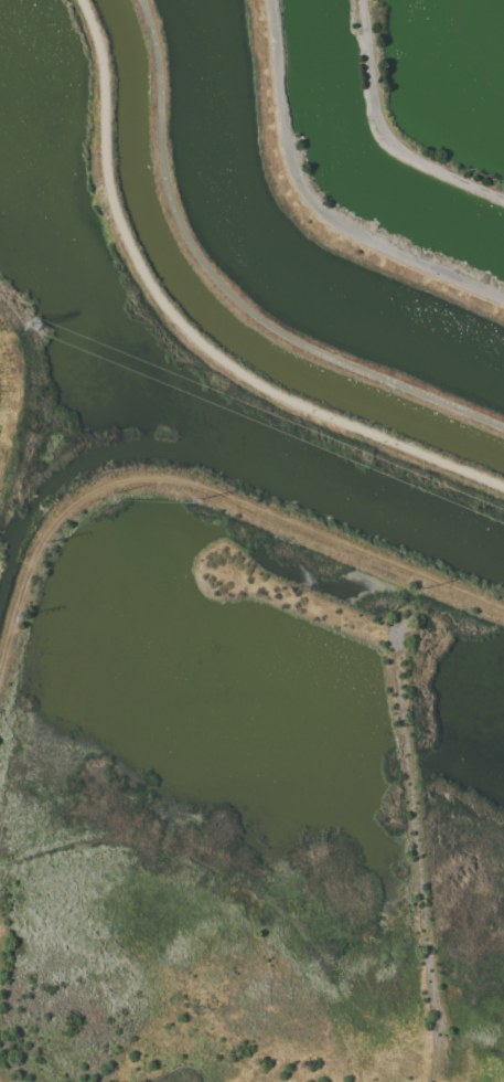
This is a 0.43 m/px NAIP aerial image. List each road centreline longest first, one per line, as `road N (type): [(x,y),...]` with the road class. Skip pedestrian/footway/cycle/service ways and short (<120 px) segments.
road 1 (track): [(141,0),(160,74),(161,146),(174,214),(217,280),(304,347),(503,429)]

